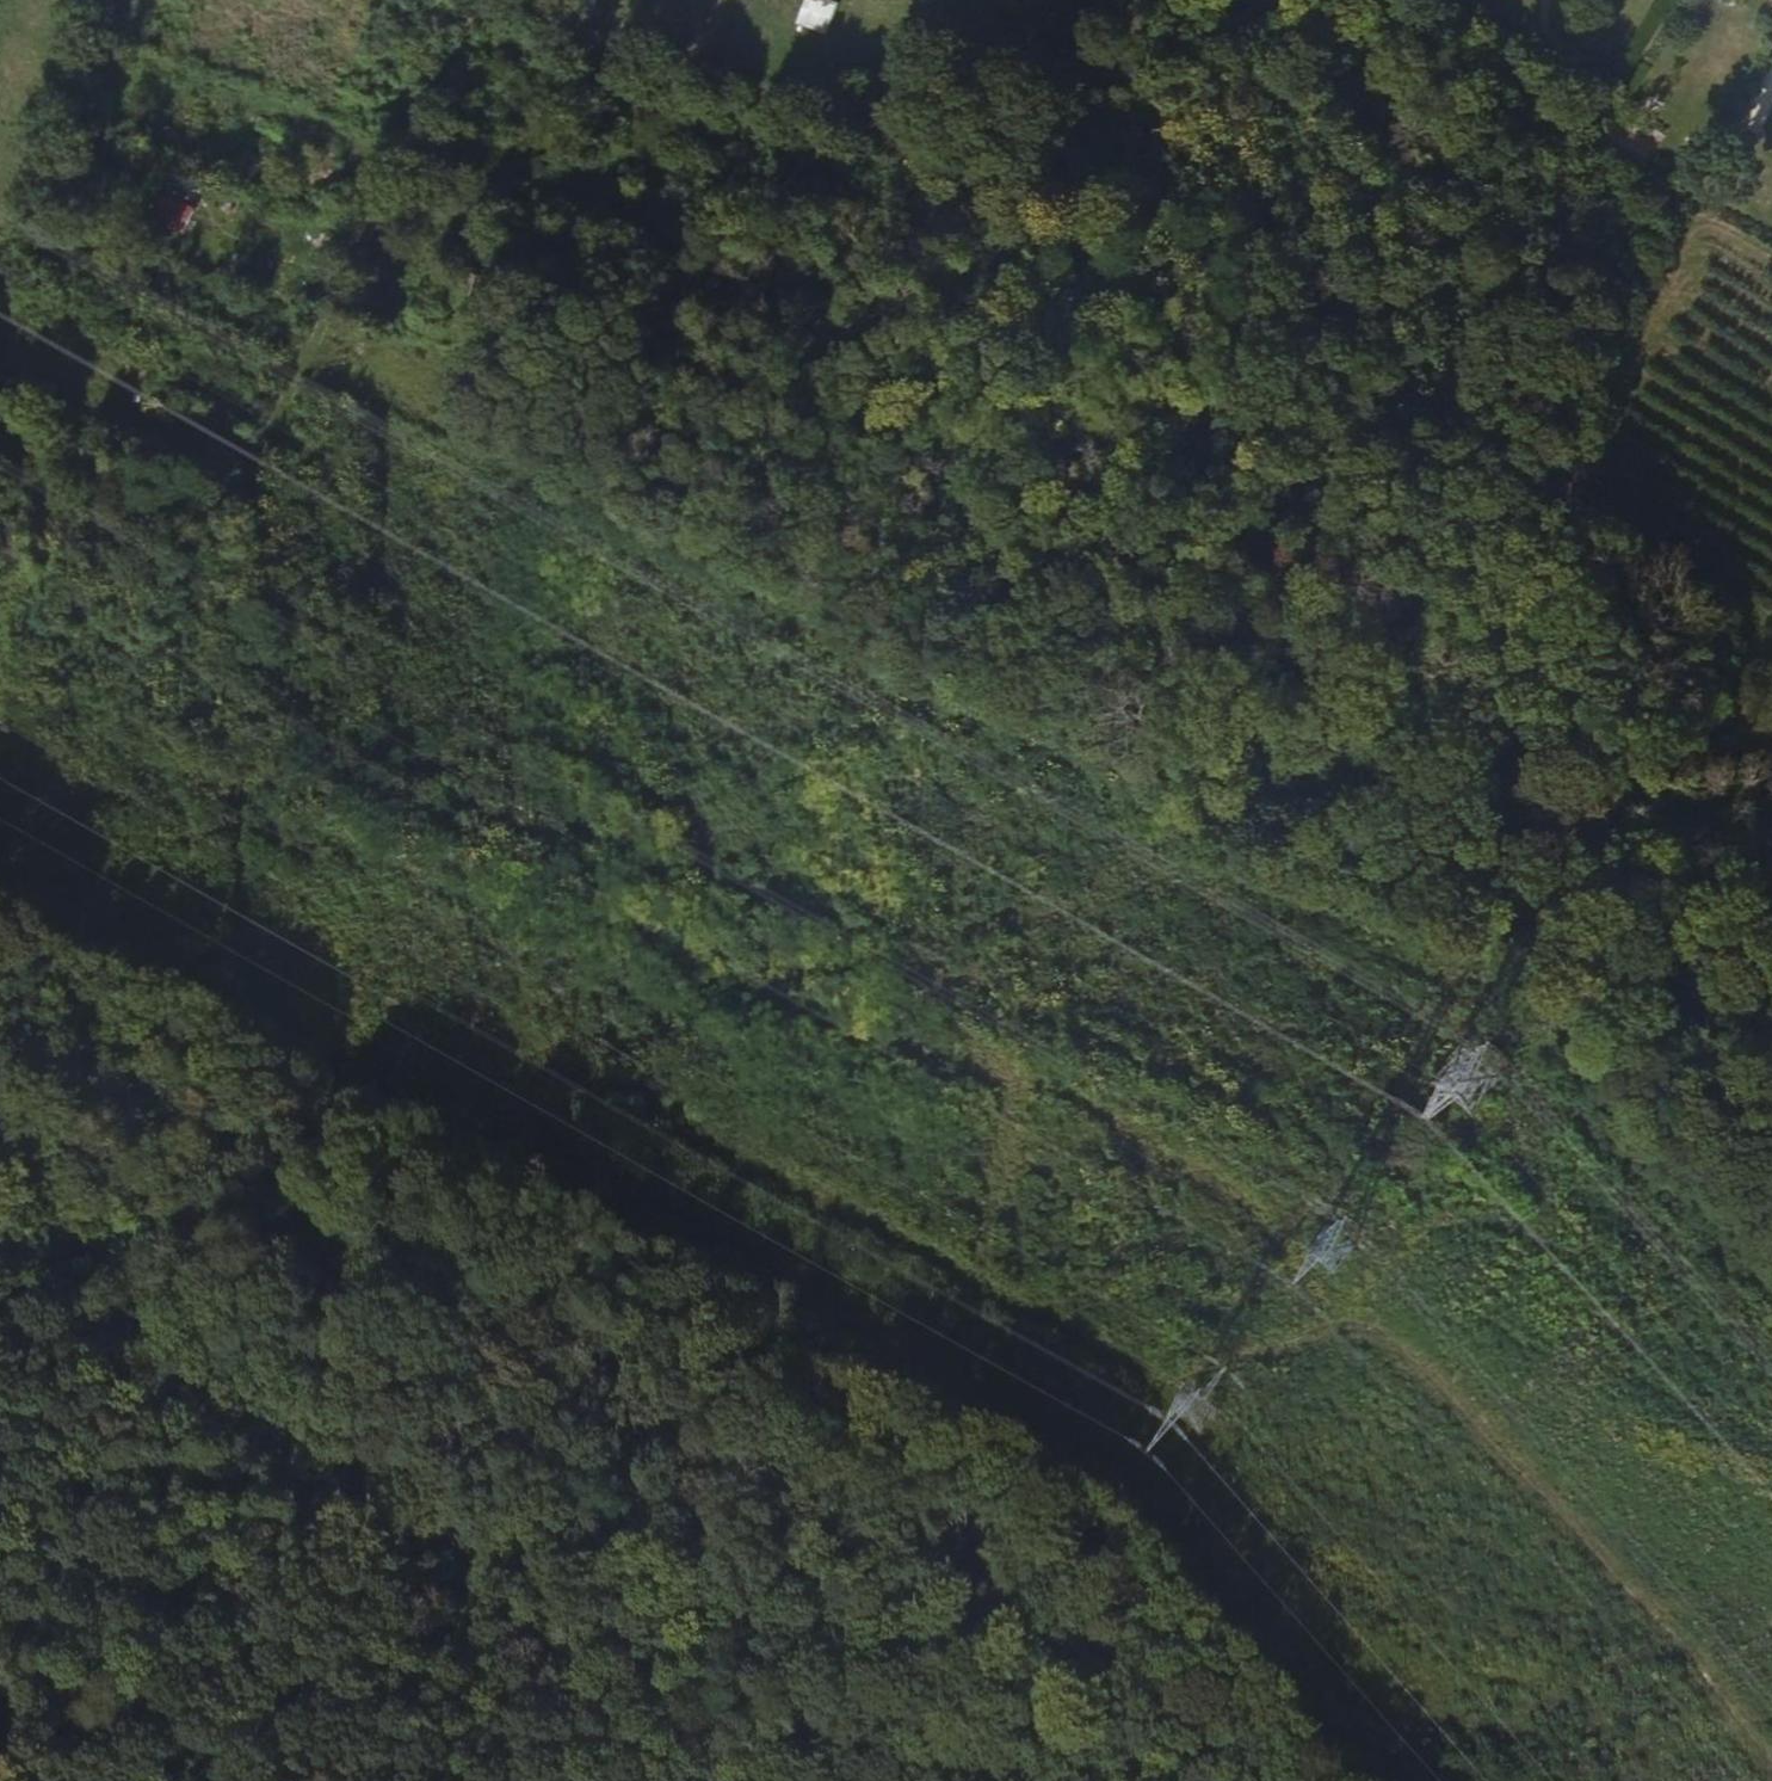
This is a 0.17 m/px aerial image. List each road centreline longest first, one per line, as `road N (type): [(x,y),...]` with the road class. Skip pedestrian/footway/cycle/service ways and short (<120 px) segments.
road 1 (track): [(1301,0),(1471,38),(1605,91),(1663,0)]

